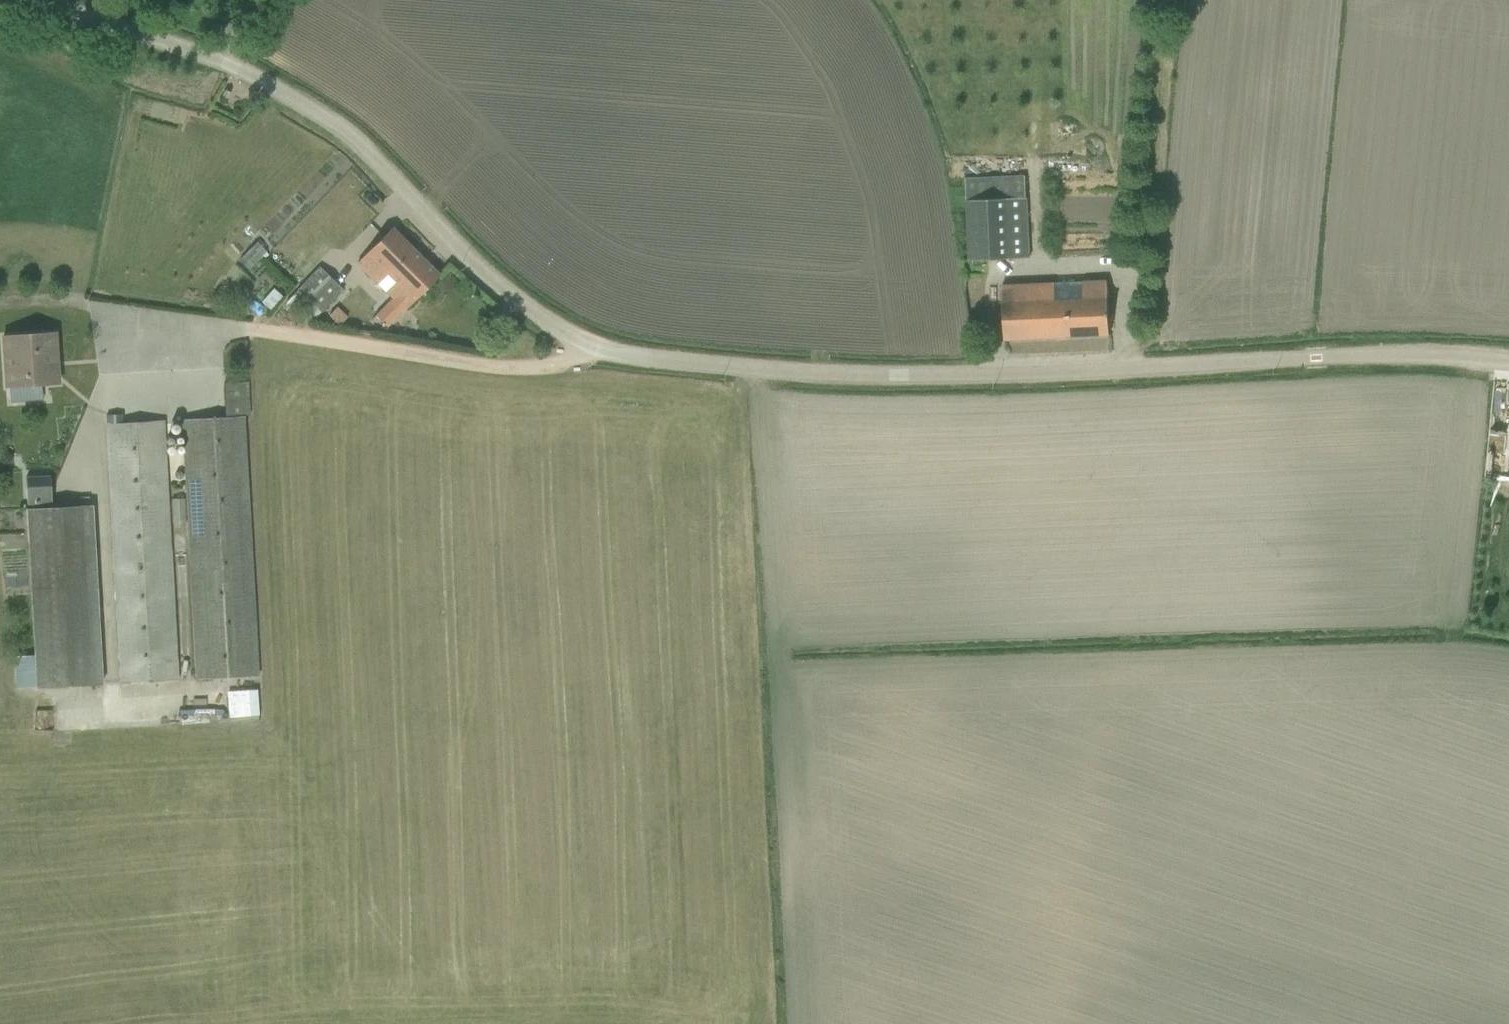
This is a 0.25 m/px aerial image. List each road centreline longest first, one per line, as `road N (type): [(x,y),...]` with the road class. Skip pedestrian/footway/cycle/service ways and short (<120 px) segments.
road 1 (unclassified): [(30,0),(125,28),(285,94),(332,122),(496,286),(568,337),(612,353),(835,373),(988,376),(1363,356),(1508,363)]

